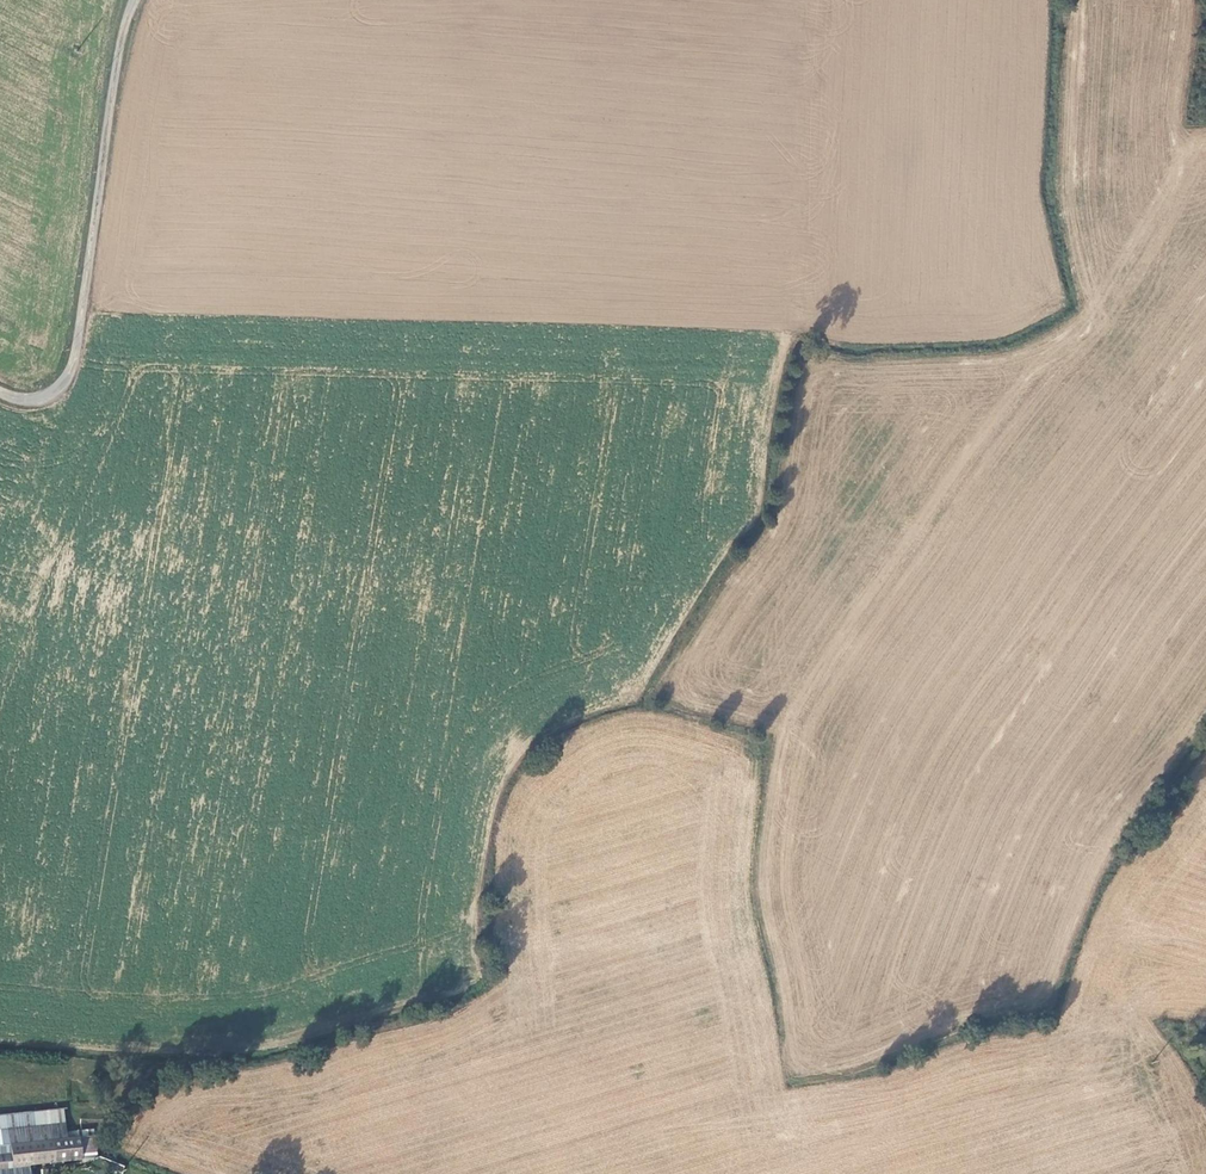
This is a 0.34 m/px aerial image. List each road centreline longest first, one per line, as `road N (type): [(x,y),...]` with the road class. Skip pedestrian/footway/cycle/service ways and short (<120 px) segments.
road 1 (unclassified): [(0,391),(32,399),(53,393),(75,362),(111,81),(133,0)]

